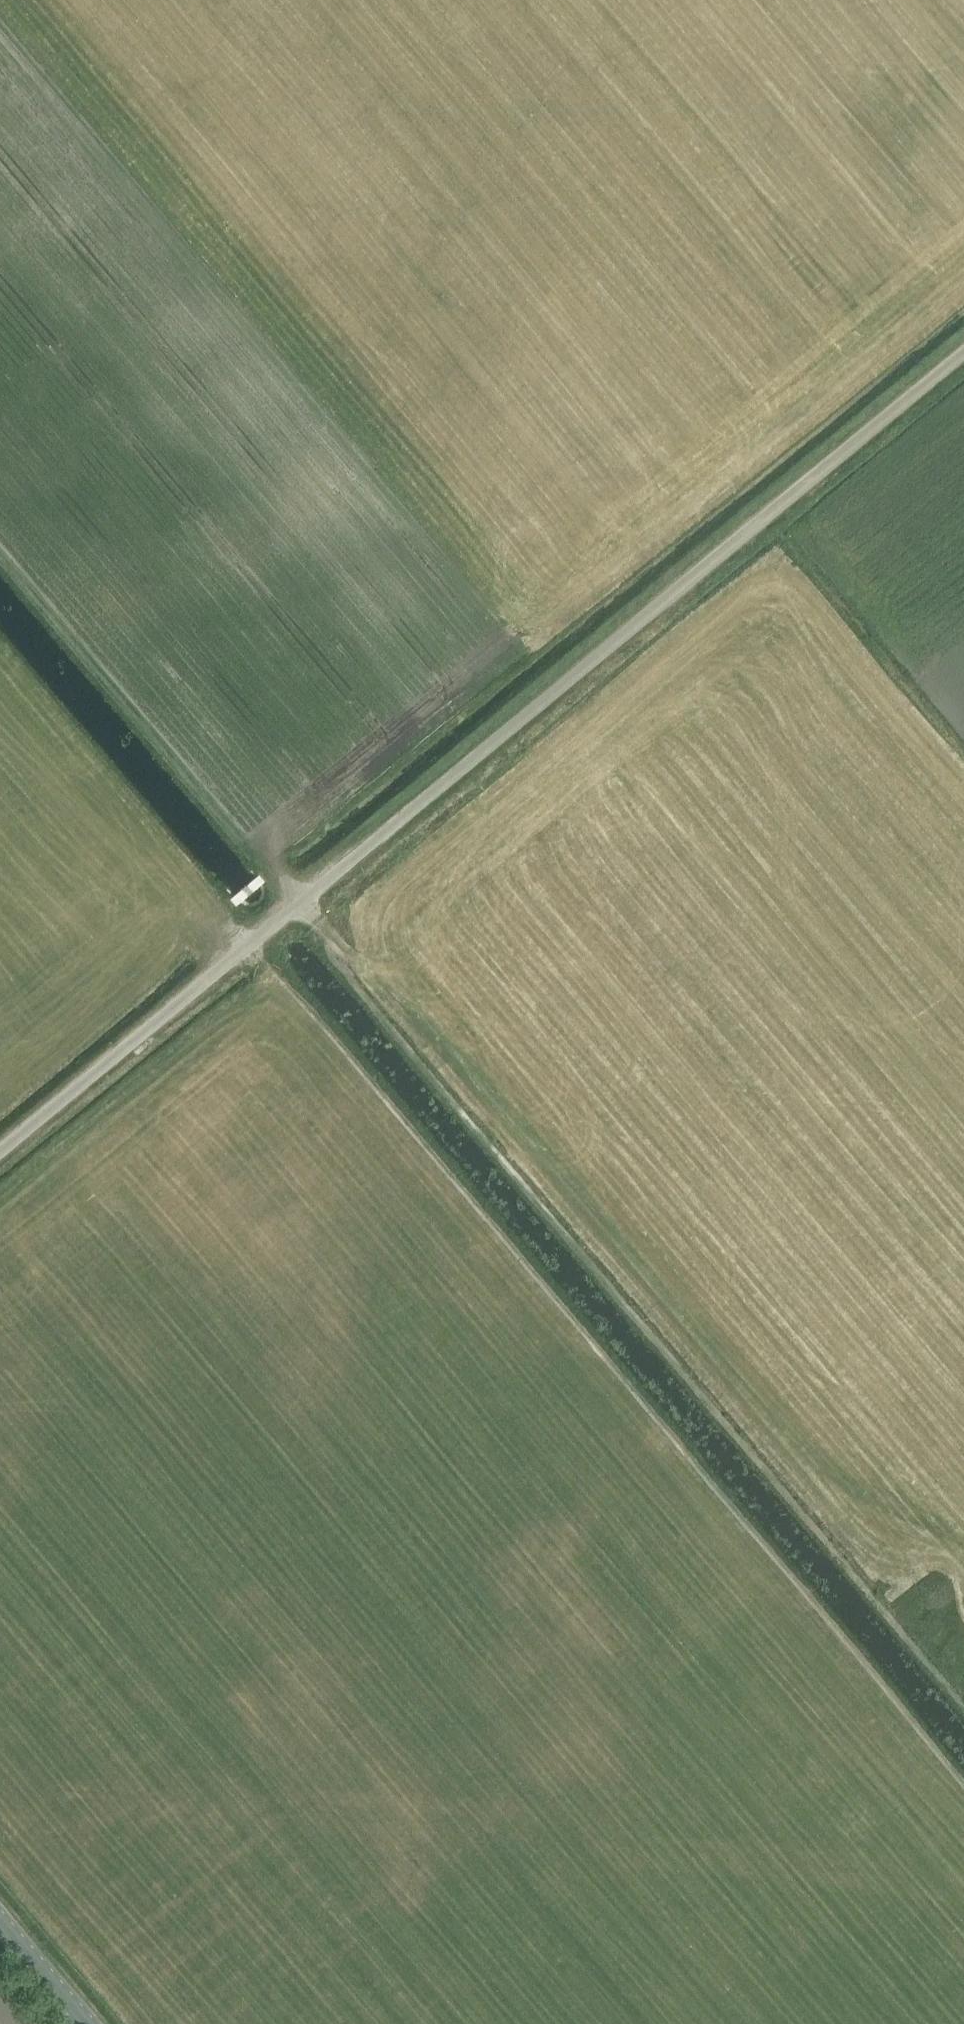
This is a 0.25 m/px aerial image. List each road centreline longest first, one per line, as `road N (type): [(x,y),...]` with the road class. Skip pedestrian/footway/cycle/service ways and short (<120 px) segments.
road 1 (unclassified): [(0,1154),(963,349)]
road 2 (tertiary): [(95,2023),(0,1912)]

